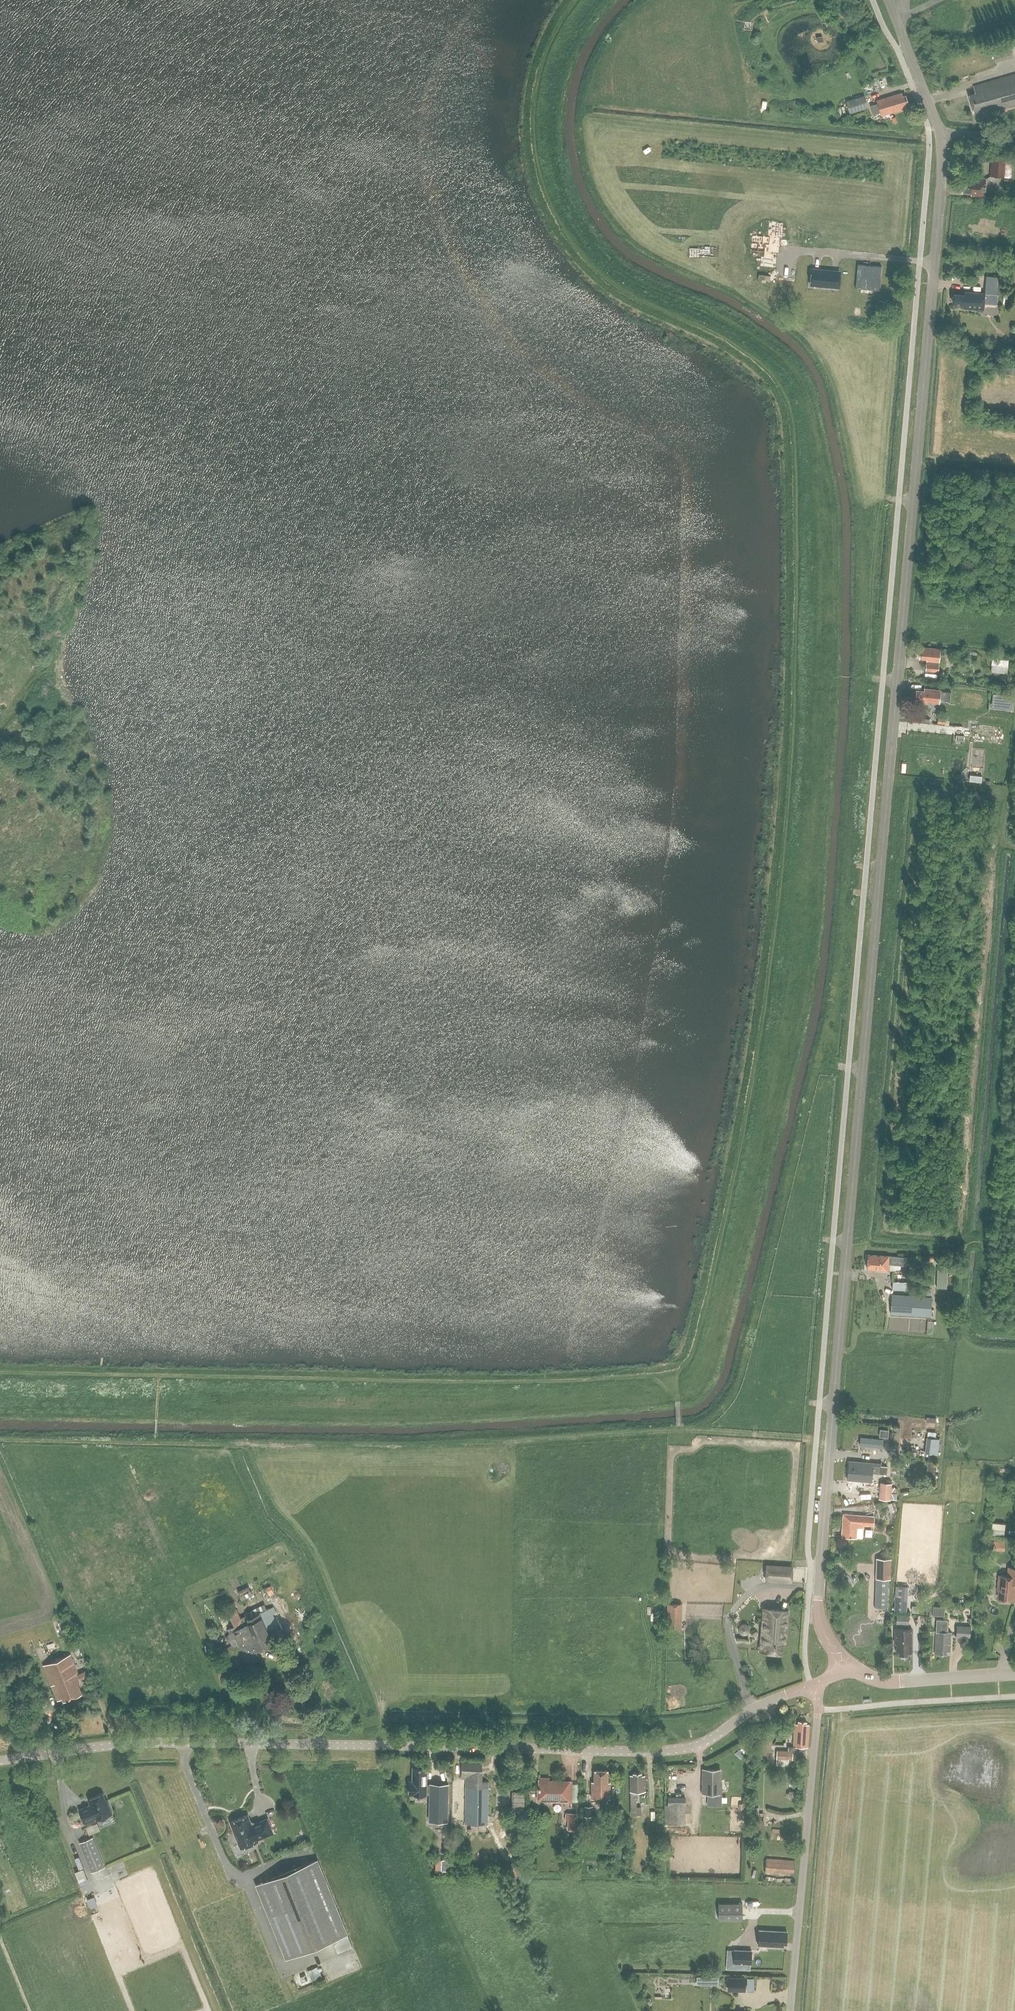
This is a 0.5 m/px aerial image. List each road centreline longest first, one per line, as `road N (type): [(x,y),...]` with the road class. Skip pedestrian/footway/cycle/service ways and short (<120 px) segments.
road 1 (residential): [(847,1667),(826,1638),(819,1601),(942,169),(941,135),(898,21)]
road 2 (unclassified): [(0,1762),(187,1743),(667,1752),(709,1741),(752,1710),(812,1687)]
road 3 (unclassified): [(791,2010),(818,1710),(812,1687)]
road 4 (residential): [(1014,1675),(890,1682),(847,1667)]
road 5 (track): [(817,1441),(686,1432),(679,1424)]

